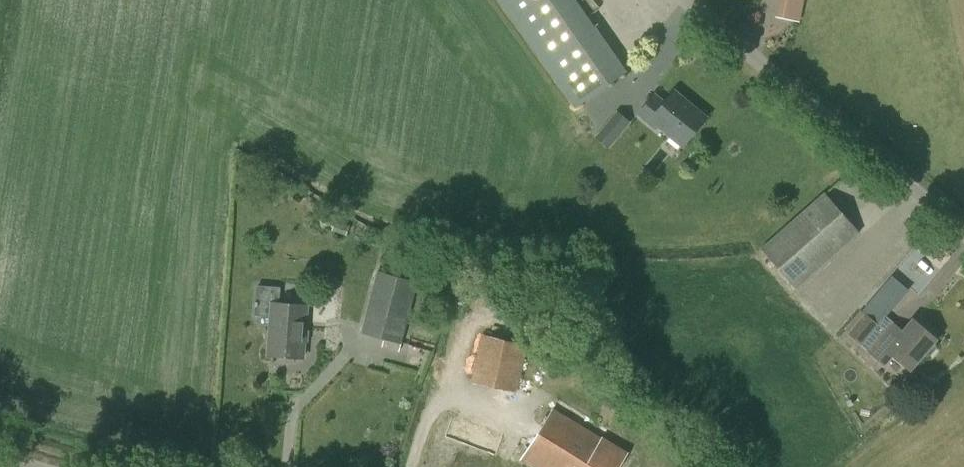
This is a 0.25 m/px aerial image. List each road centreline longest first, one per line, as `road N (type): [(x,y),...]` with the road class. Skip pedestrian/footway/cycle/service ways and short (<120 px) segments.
road 1 (unclassified): [(963,235),(753,69),(680,0)]

